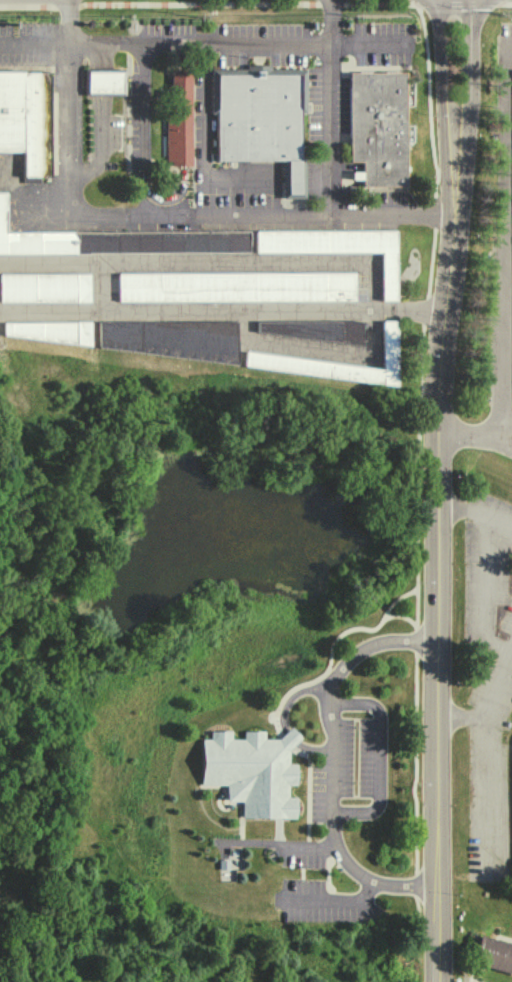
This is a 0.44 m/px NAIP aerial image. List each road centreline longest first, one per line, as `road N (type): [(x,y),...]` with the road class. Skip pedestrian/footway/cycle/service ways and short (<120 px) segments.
road 1 (residential): [(437,981),(436,397),(456,199),(455,0)]

